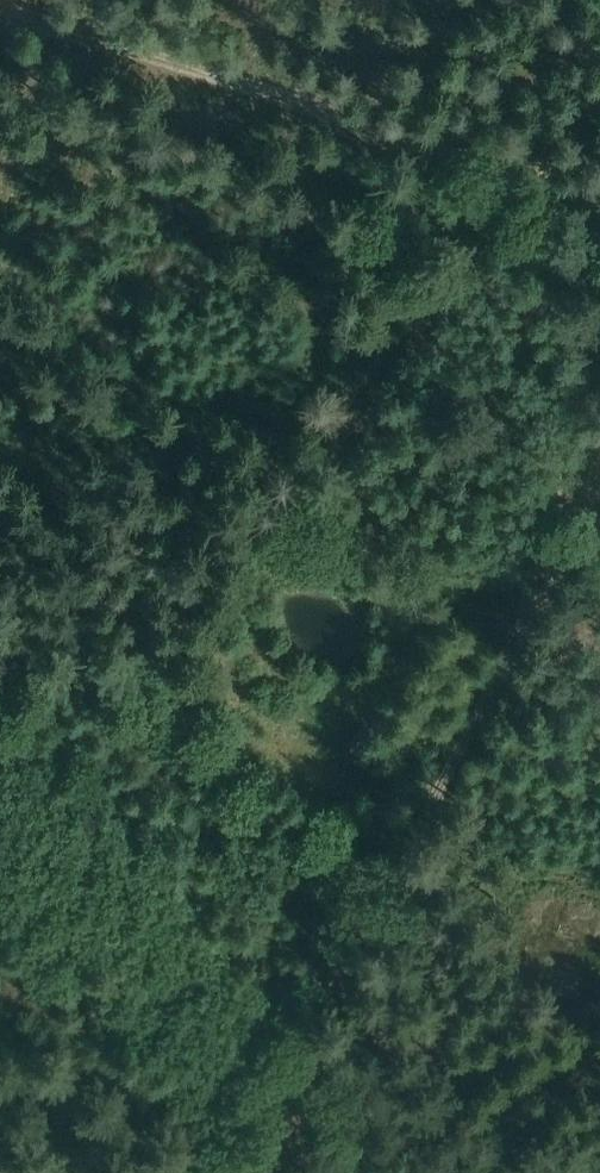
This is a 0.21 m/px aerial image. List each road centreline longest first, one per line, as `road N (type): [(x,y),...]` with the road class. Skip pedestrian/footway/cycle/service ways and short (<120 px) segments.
road 1 (track): [(599,212),(294,99),(0,10)]
road 2 (track): [(518,620),(422,827),(304,1029)]
road 3 (track): [(401,599),(394,659),(376,676),(288,673),(264,637),(259,575),(297,508),(379,522)]
road 4 (track): [(379,522),(401,599),(518,620)]
road 5 (track): [(518,620),(599,449)]
road 6 (track): [(304,1029),(215,1172)]

